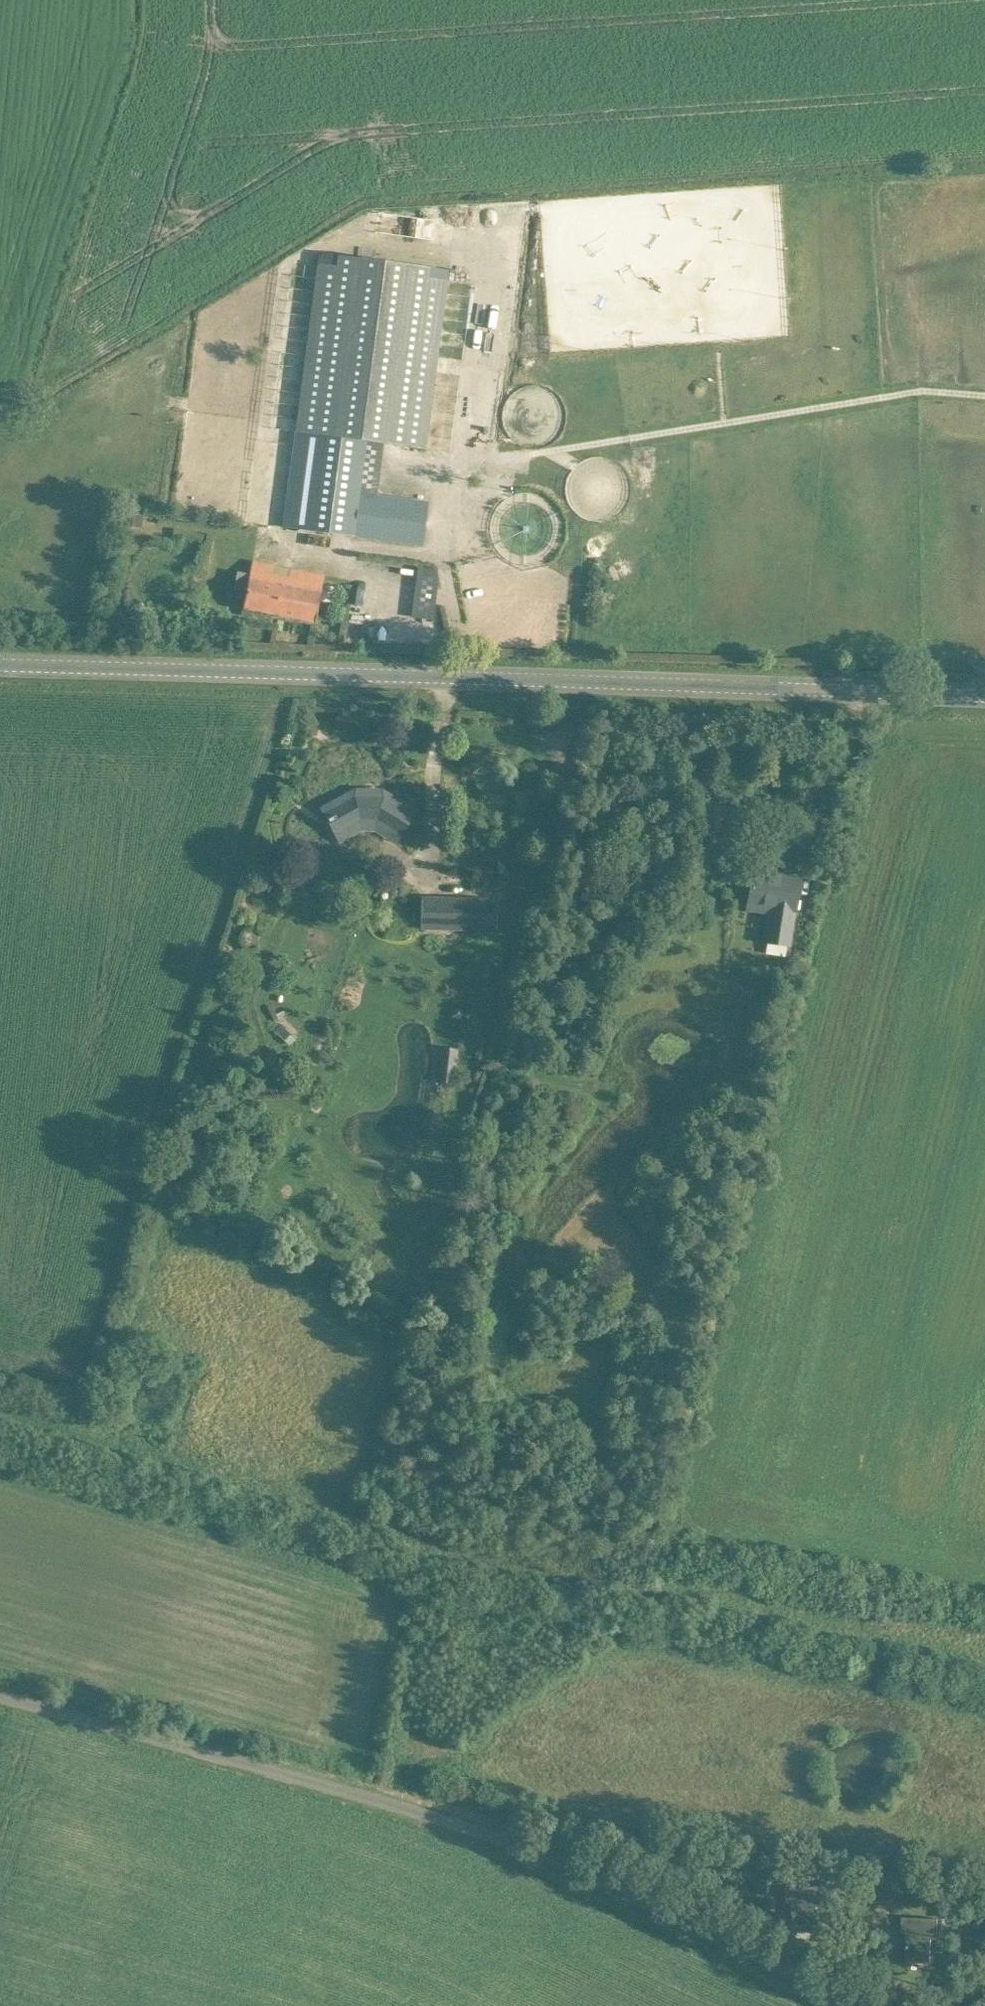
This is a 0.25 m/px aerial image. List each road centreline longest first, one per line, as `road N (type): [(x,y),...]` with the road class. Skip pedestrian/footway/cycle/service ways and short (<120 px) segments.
road 1 (tertiary): [(984,696),(0,664)]
road 2 (unclassified): [(862,2005),(619,1887),(484,1833),(0,1696)]

